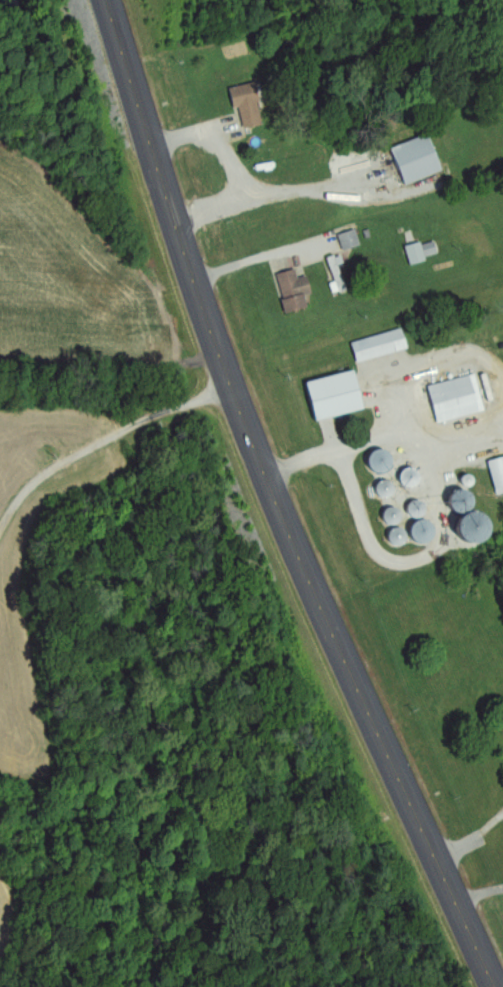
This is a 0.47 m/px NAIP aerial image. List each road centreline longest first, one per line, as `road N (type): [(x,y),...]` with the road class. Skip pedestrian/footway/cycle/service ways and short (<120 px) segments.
road 1 (primary): [(498,986),(264,470),(161,185),(109,0)]
road 2 (residential): [(0,532),(37,481),(110,437),(173,408),(238,398)]

